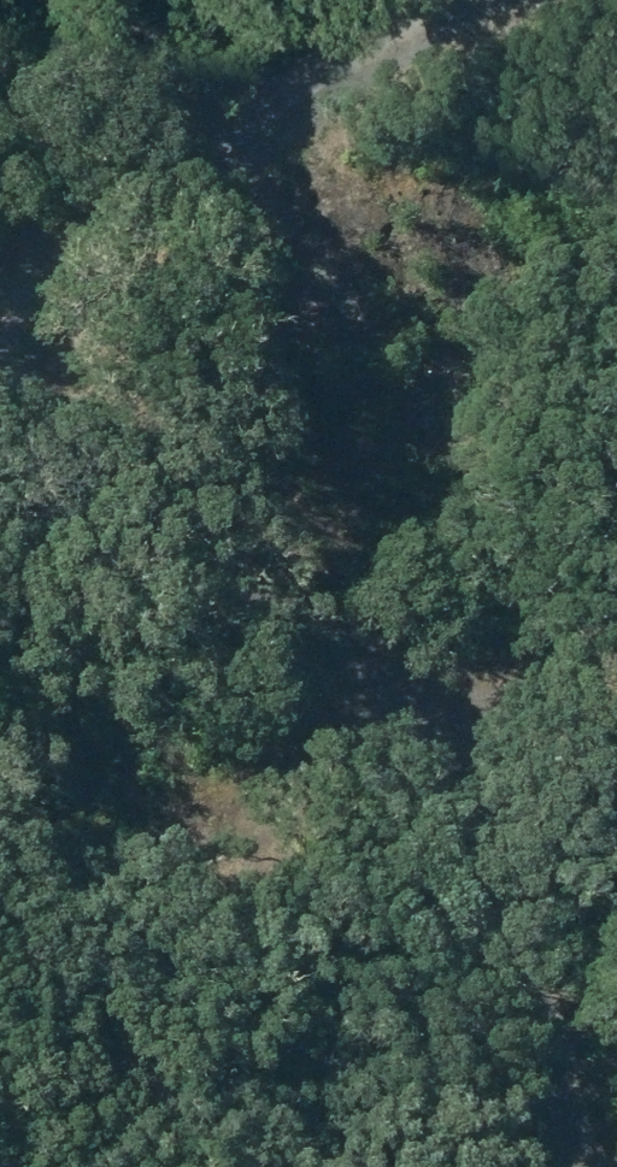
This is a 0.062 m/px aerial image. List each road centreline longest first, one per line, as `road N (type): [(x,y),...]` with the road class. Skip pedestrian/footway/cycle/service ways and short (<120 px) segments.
road 1 (track): [(0,378),(275,603),(414,674),(469,712),(545,928),(608,1166)]
road 2 (track): [(527,0),(0,329)]
road 3 (track): [(616,605),(469,712)]

